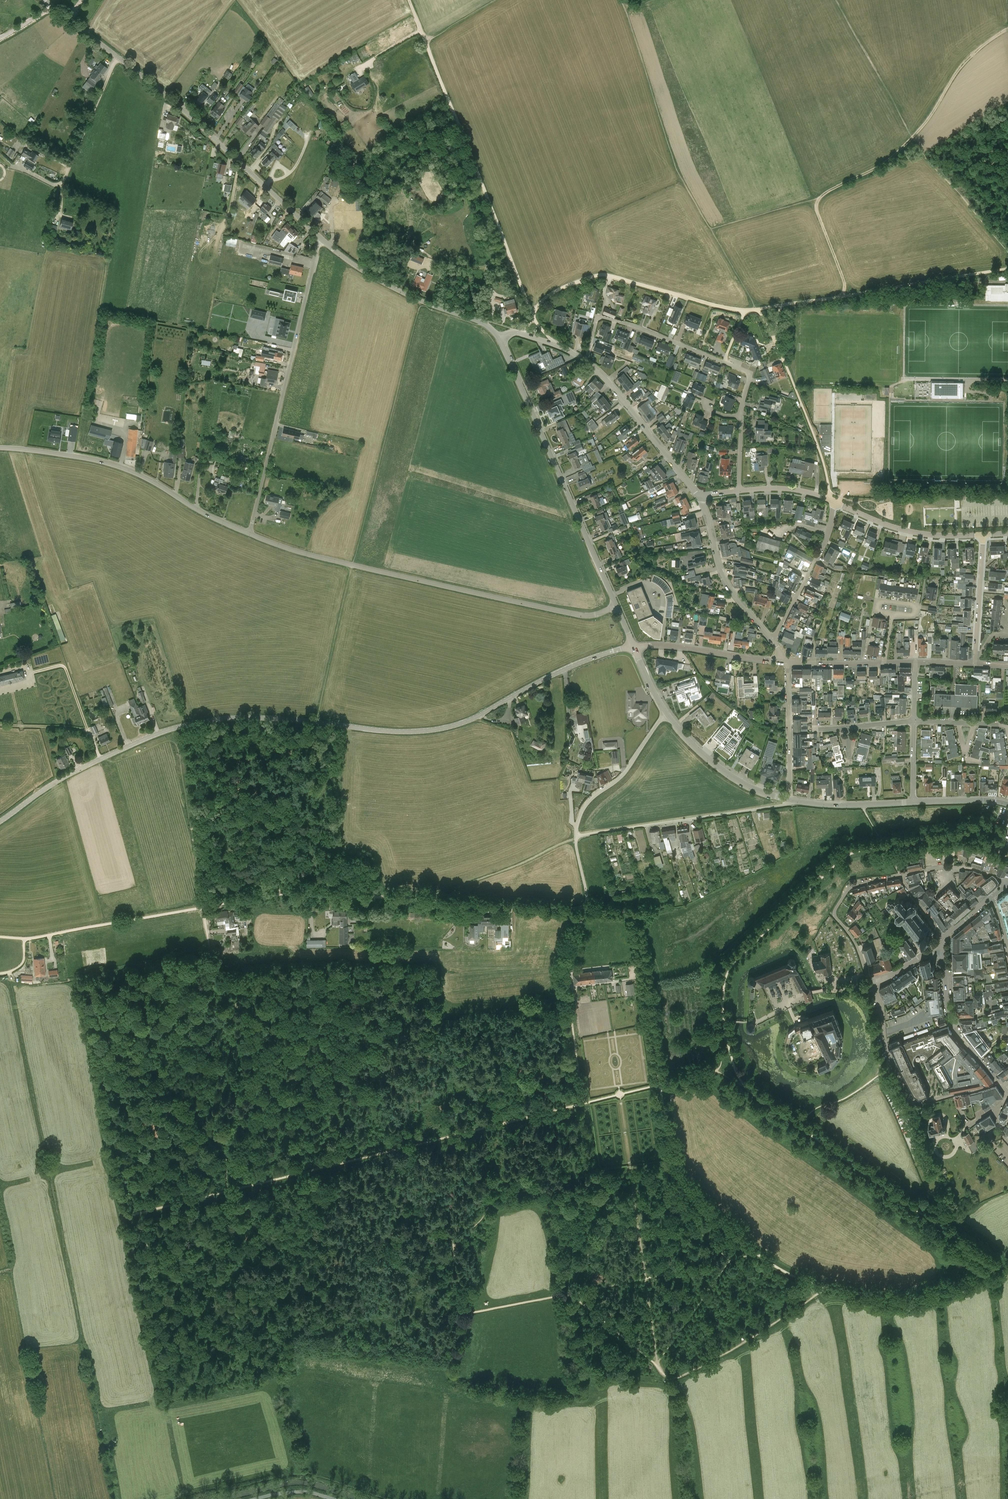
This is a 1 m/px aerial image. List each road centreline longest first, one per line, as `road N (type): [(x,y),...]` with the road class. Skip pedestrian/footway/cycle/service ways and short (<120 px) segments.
road 1 (track): [(411,0),(532,317),(553,343)]
road 2 (track): [(228,1190),(583,1103)]
road 3 (unclassified): [(250,534),(353,565),(595,614)]
road 4 (tertiary): [(319,237),(166,96),(52,6)]
road 5 (tertiary): [(315,722),(234,718),(173,728),(68,775),(0,822)]
road 6 (tertiary): [(315,722),(398,732),(449,727),(633,646)]
road 7 (unclassified): [(250,534),(319,237)]
road 8 (tertiary): [(616,607),(499,337)]
road 9 (track): [(204,907),(228,1190)]
road 10 (unclassified): [(0,448),(119,466),(250,534)]
road 11 (track): [(521,333),(545,298),(591,277),(758,309)]
road 12 (track): [(1007,269),(758,309)]
road 13 (residential): [(742,414),(750,371),(644,330),(598,319),(584,360)]
road 14 (residential): [(576,836),(789,800)]
road 15 (tertiary): [(499,337),(481,322),(366,274),(319,237)]
road 16 (track): [(833,501),(803,403),(758,309)]
road 17 (track): [(583,1103),(565,968),(586,909)]
road 18 (track): [(25,939),(204,907)]
road 19 (residential): [(701,496),(584,360)]
road 20 (residential): [(773,639),(729,585),(701,496)]
road 21 (residential): [(998,1083),(915,1102),(882,1034)]
road 22 (residential): [(901,876),(850,888),(835,910),(871,982)]
road 23 (residential): [(576,836),(581,811),(624,774),(668,714)]
road 24 (residential): [(983,535),(896,528),(833,501)]
road 25 (tertiary): [(787,663),(633,646)]
road 26 (residential): [(773,639),(829,535),(833,501)]
road 27 (residential): [(789,800),(721,768),(668,714)]
road 28 (track): [(277,895),(424,900)]
road 29 (track): [(914,141),(961,67),(1007,32)]
road 30 (residential): [(787,663),(789,800)]
road 31 (track): [(583,1103),(716,1071)]
road 32 (unclassified): [(455,901),(586,909)]
road 33 (residential): [(975,655),(983,535)]

